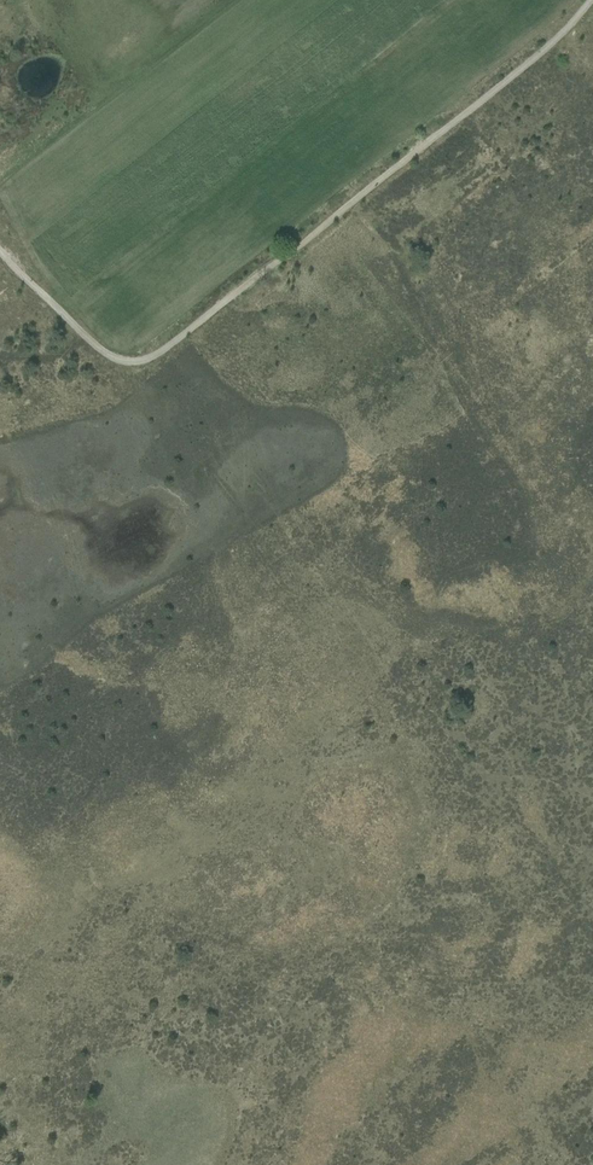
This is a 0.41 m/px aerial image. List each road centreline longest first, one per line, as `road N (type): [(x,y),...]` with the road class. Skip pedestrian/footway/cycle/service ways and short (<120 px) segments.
road 1 (track): [(591,0),(468,111),(157,351),(114,358),(54,306),(0,243)]

